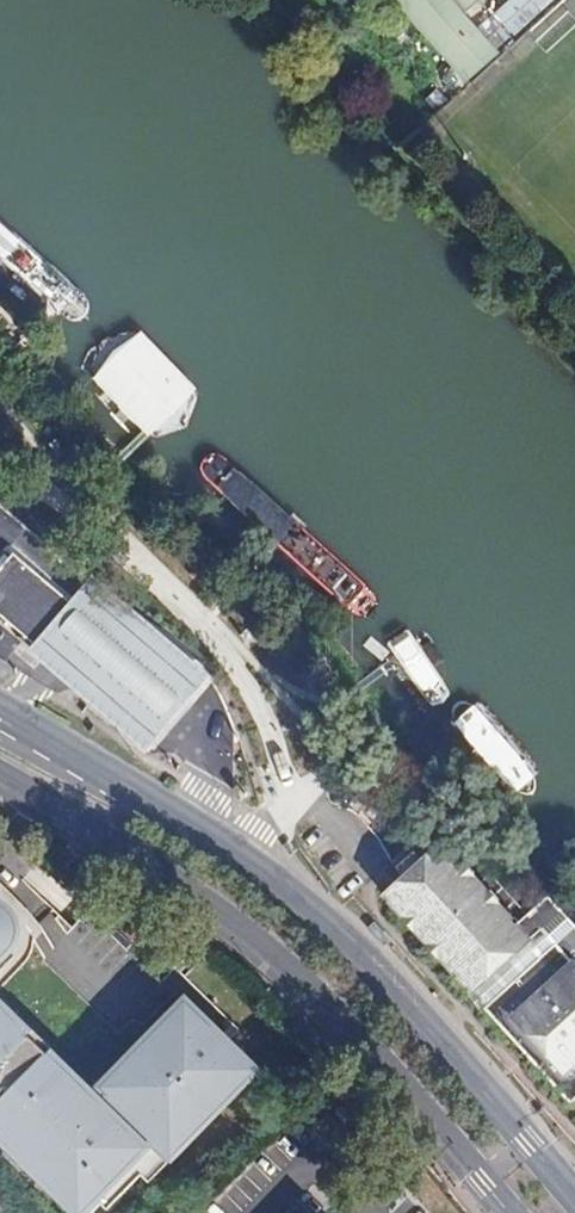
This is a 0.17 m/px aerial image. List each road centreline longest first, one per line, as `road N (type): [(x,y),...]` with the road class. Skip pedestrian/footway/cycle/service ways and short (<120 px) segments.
road 1 (primary): [(574,1192),(325,910),(179,809),(0,712)]
road 2 (primary): [(0,775),(189,888),(287,971),(512,1212)]

